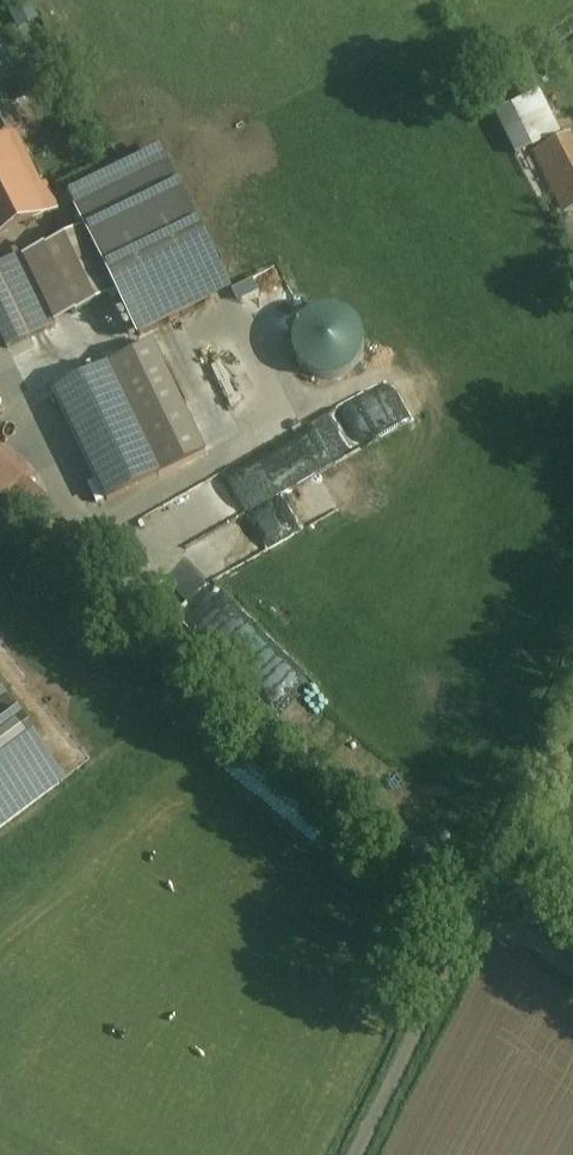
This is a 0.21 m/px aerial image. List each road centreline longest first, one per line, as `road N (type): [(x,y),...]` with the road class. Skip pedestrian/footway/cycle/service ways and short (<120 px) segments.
road 1 (unclassified): [(469,905),(338,1154)]
road 2 (unclassified): [(572,645),(469,905)]
road 3 (unclassified): [(469,905),(572,981)]

